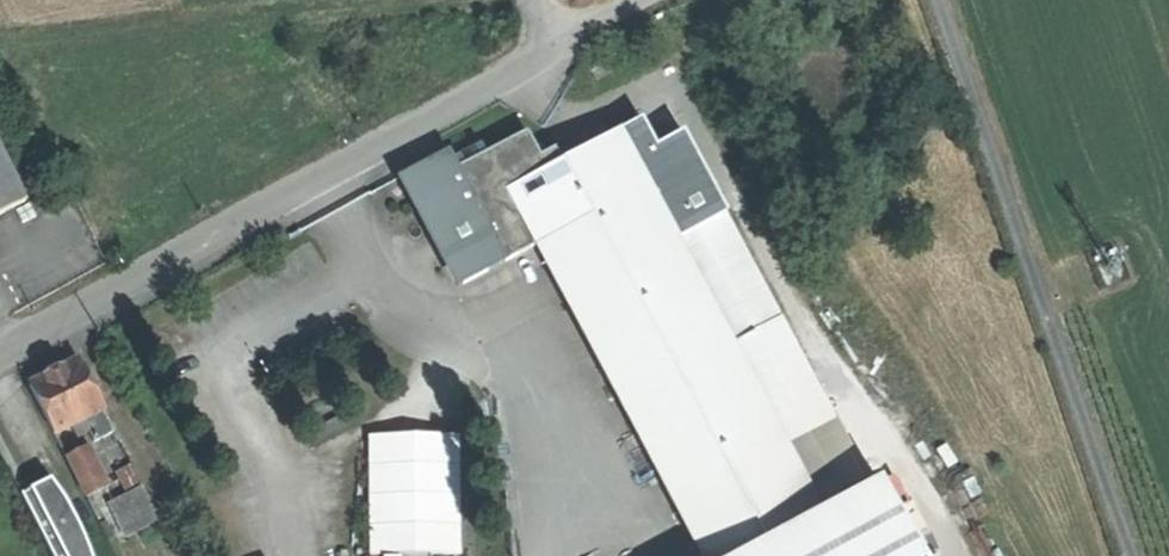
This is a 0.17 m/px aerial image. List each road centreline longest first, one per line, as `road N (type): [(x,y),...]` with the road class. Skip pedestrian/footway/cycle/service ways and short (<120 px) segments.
road 1 (residential): [(0,354),(569,38)]
road 2 (track): [(1130,555),(940,0)]

